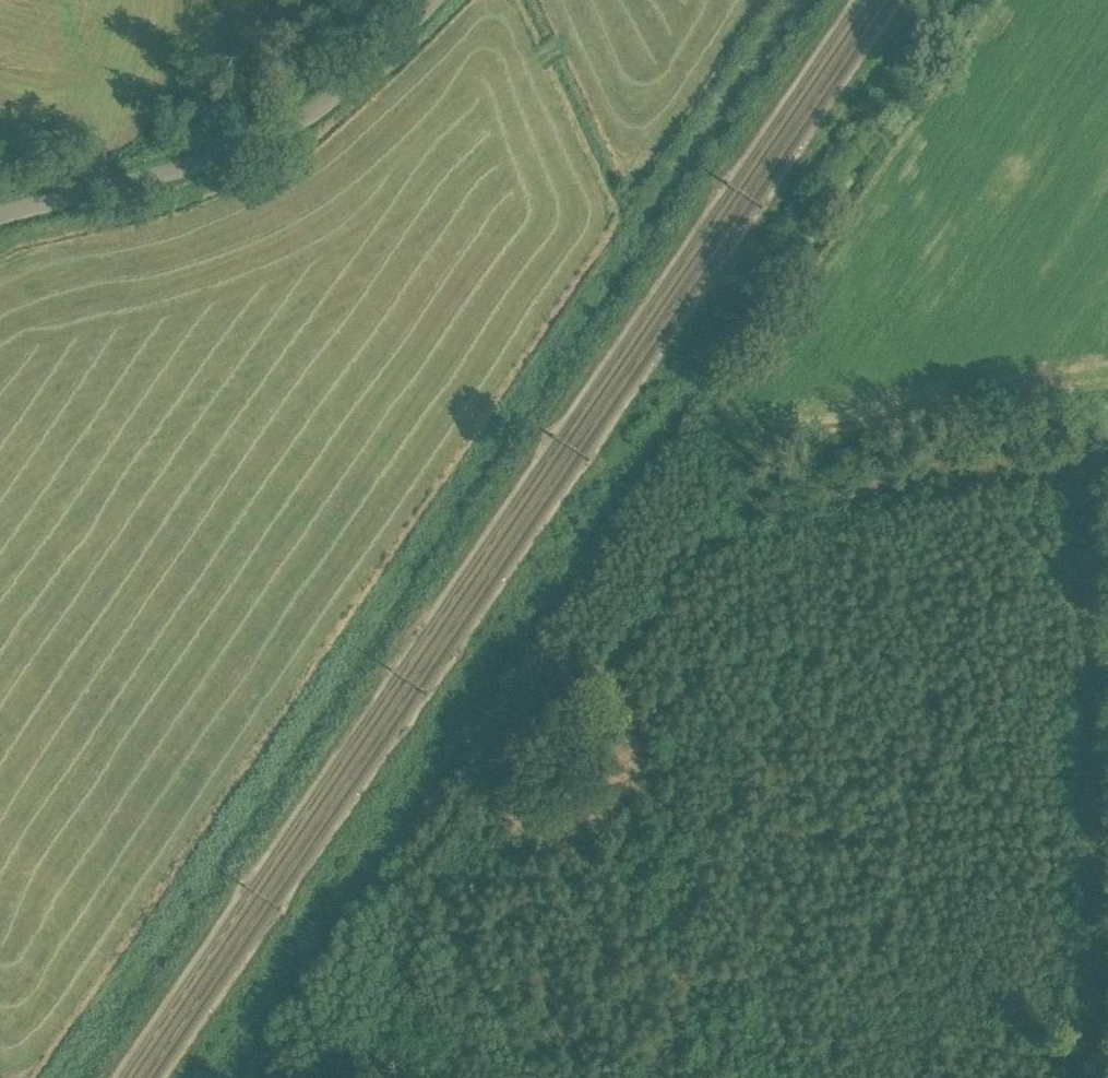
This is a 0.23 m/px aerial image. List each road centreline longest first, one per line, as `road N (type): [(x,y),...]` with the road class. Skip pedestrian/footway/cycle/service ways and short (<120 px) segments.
road 1 (unclassified): [(0,212),(205,162),(265,139),(328,101),(429,0)]

